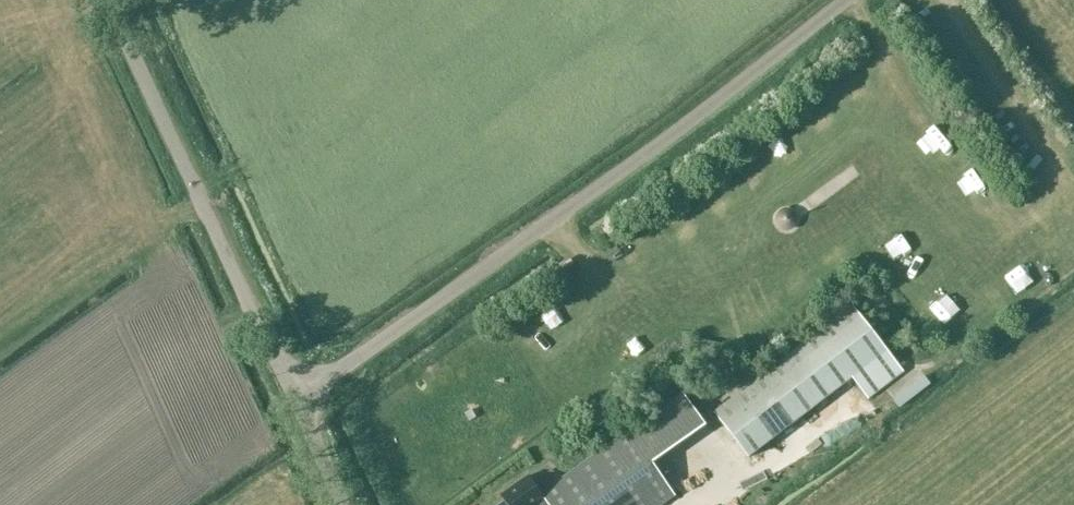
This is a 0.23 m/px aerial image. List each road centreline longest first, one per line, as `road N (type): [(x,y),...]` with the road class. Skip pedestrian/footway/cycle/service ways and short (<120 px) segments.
road 1 (unclassified): [(296,402),(845,0)]
road 2 (unclassified): [(296,402),(106,0)]

